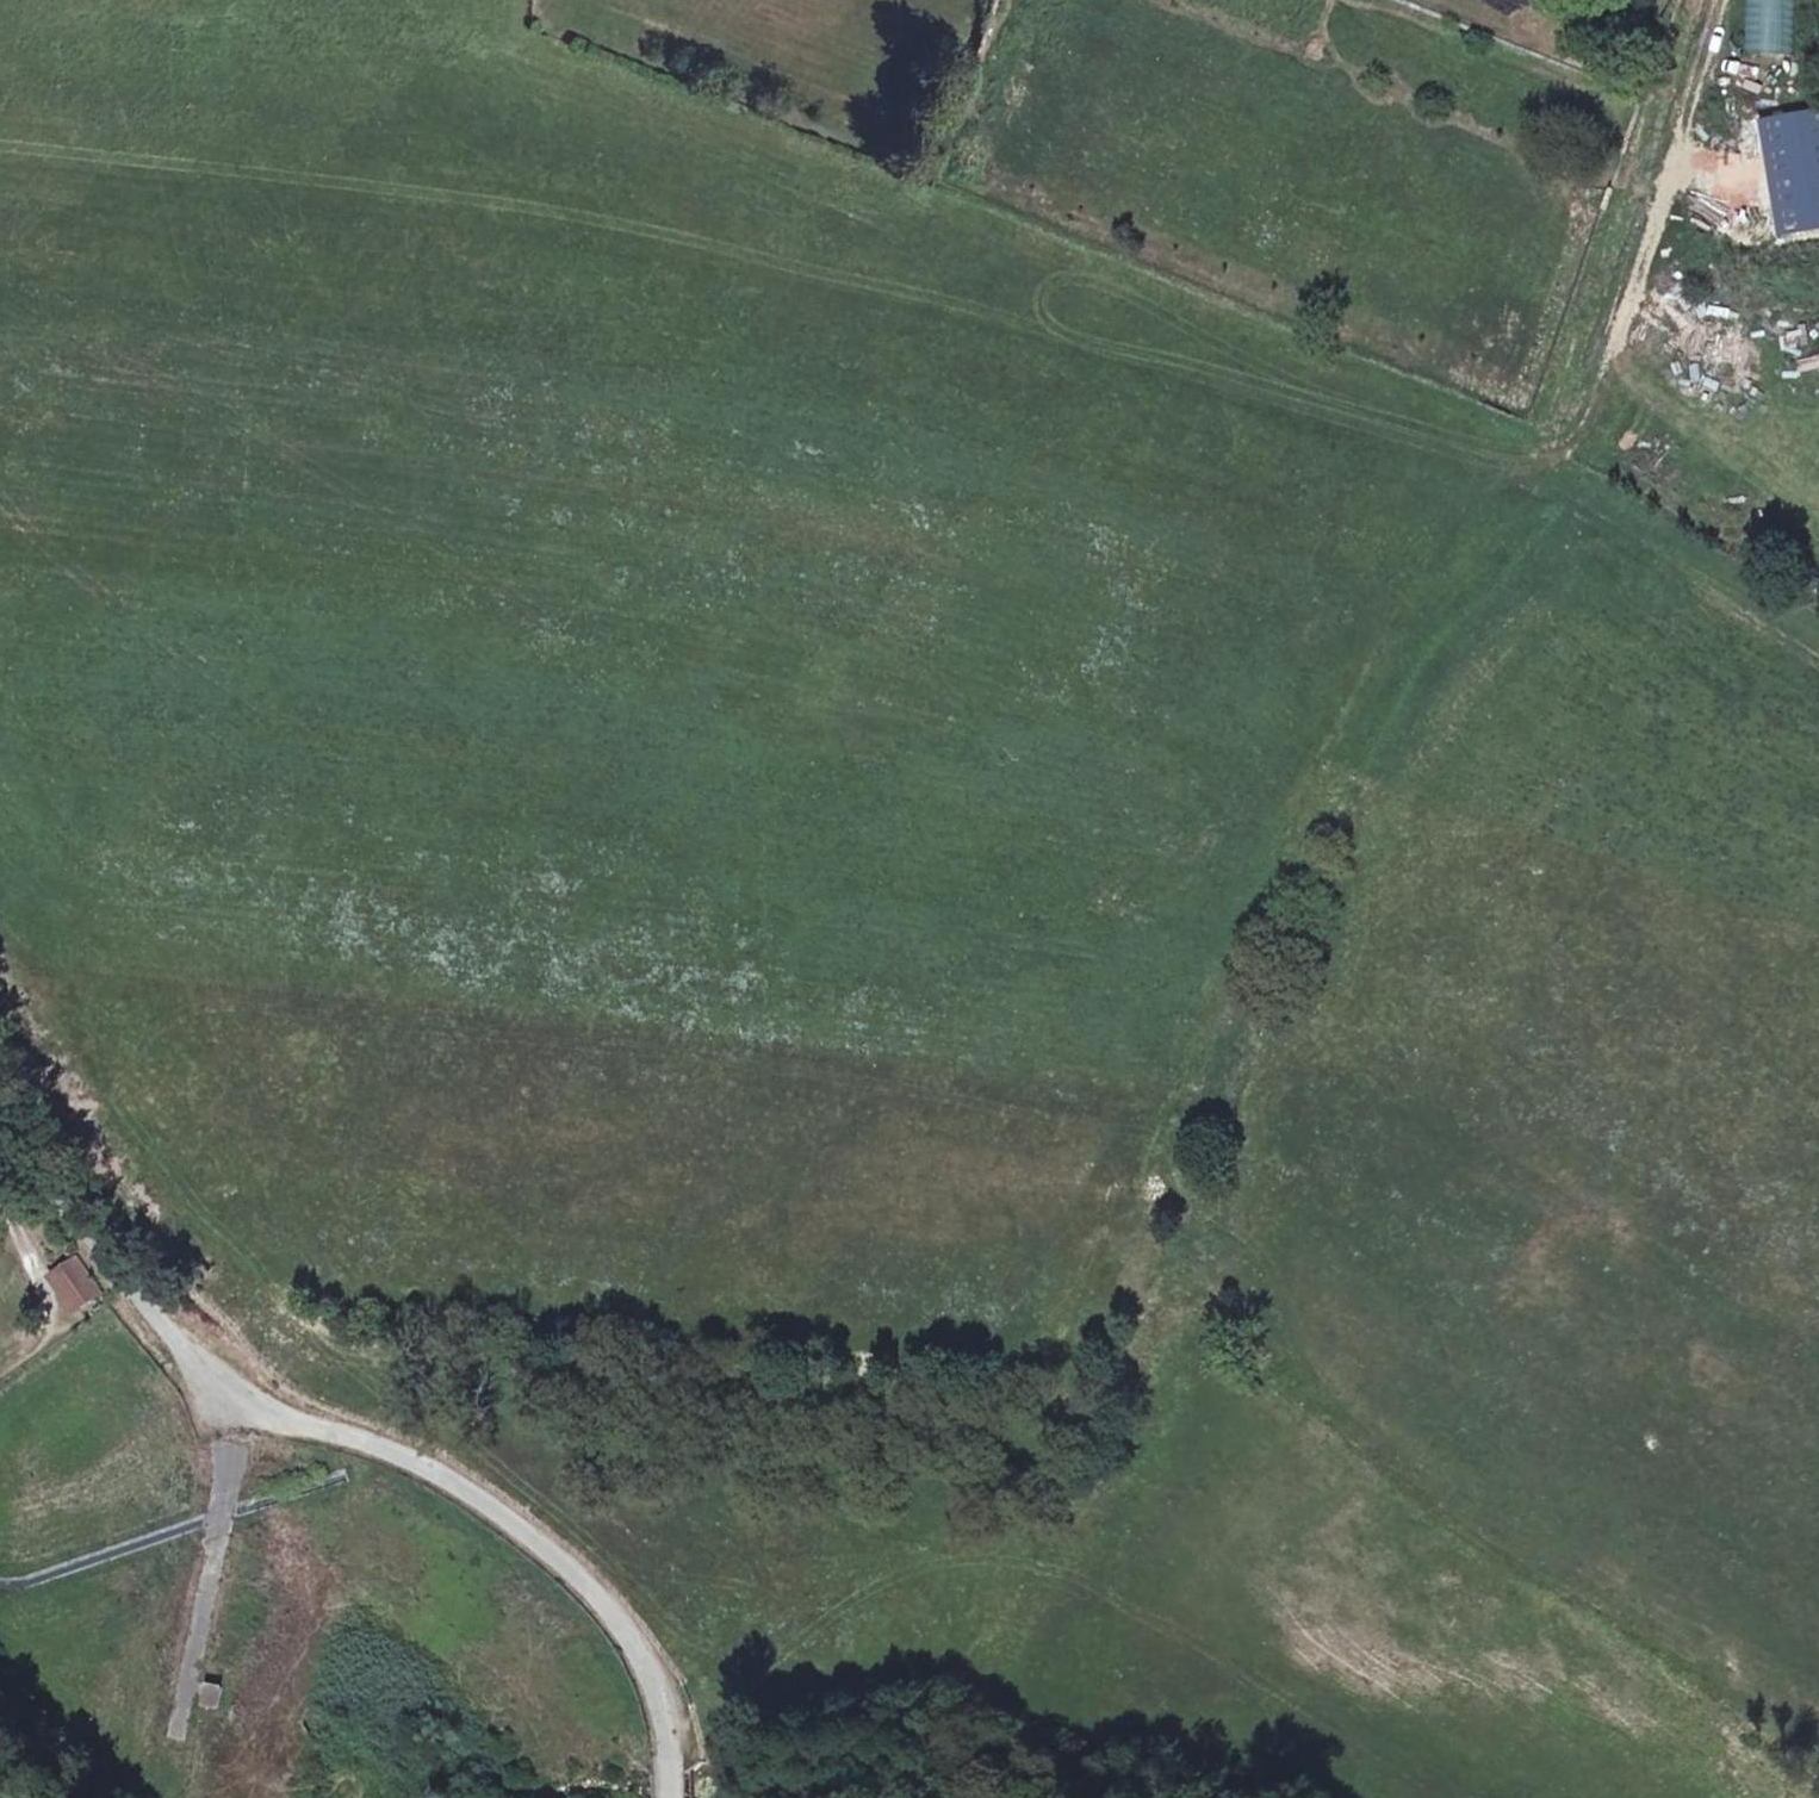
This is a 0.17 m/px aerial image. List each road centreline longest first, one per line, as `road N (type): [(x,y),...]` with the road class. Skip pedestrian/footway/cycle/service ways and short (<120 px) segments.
road 1 (unclassified): [(675,1797),(666,1706),(618,1610),(560,1556),(429,1467),(220,1381),(87,1229),(0,1070)]
road 2 (track): [(1691,0),(1548,431)]

